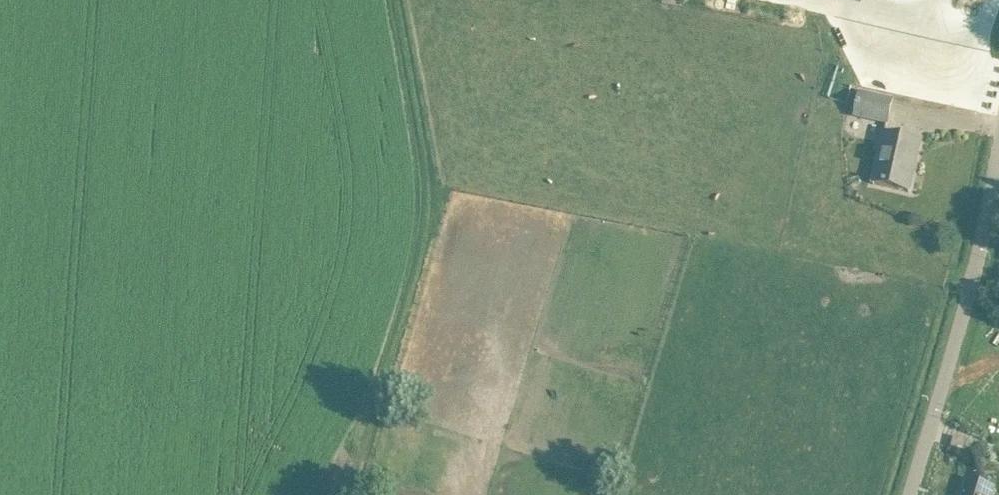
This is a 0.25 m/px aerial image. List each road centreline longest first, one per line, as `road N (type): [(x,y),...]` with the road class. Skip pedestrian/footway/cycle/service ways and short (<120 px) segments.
road 1 (tertiary): [(911,494),(998,158)]

